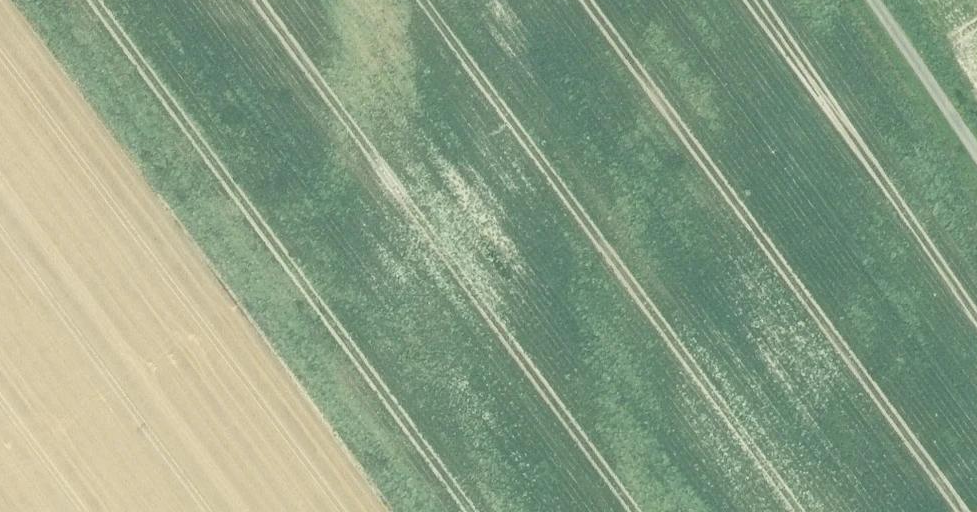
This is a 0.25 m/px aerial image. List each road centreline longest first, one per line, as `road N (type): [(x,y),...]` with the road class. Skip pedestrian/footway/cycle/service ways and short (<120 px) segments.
road 1 (unclassified): [(976,151),(874,0)]

